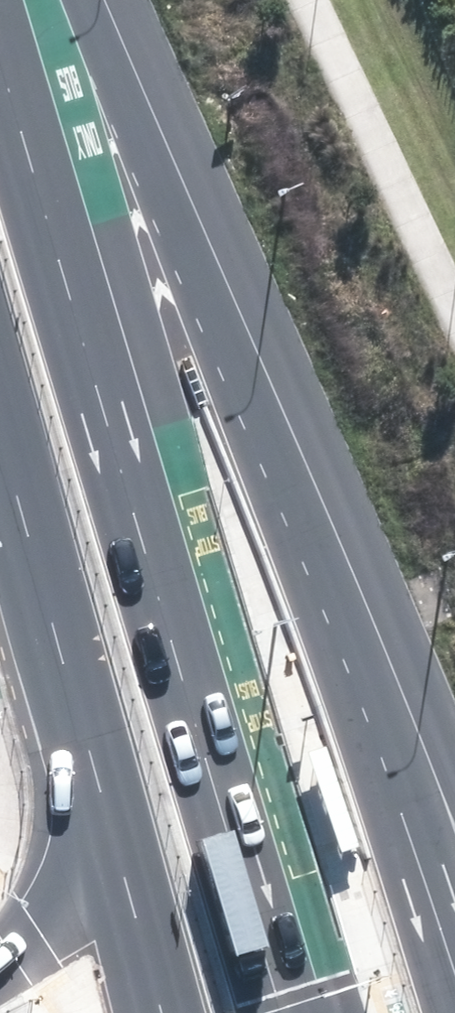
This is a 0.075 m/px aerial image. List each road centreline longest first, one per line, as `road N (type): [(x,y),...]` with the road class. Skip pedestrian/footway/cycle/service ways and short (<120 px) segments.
road 1 (motorway): [(21,0),(151,226),(324,607),(454,972)]
road 2 (secondary): [(0,6),(304,1012)]
road 3 (secondary): [(102,783),(3,453)]
road 4 (secondary): [(161,1012),(102,783)]
road 5 (motorway): [(0,957),(56,909),(79,865),(102,783)]

